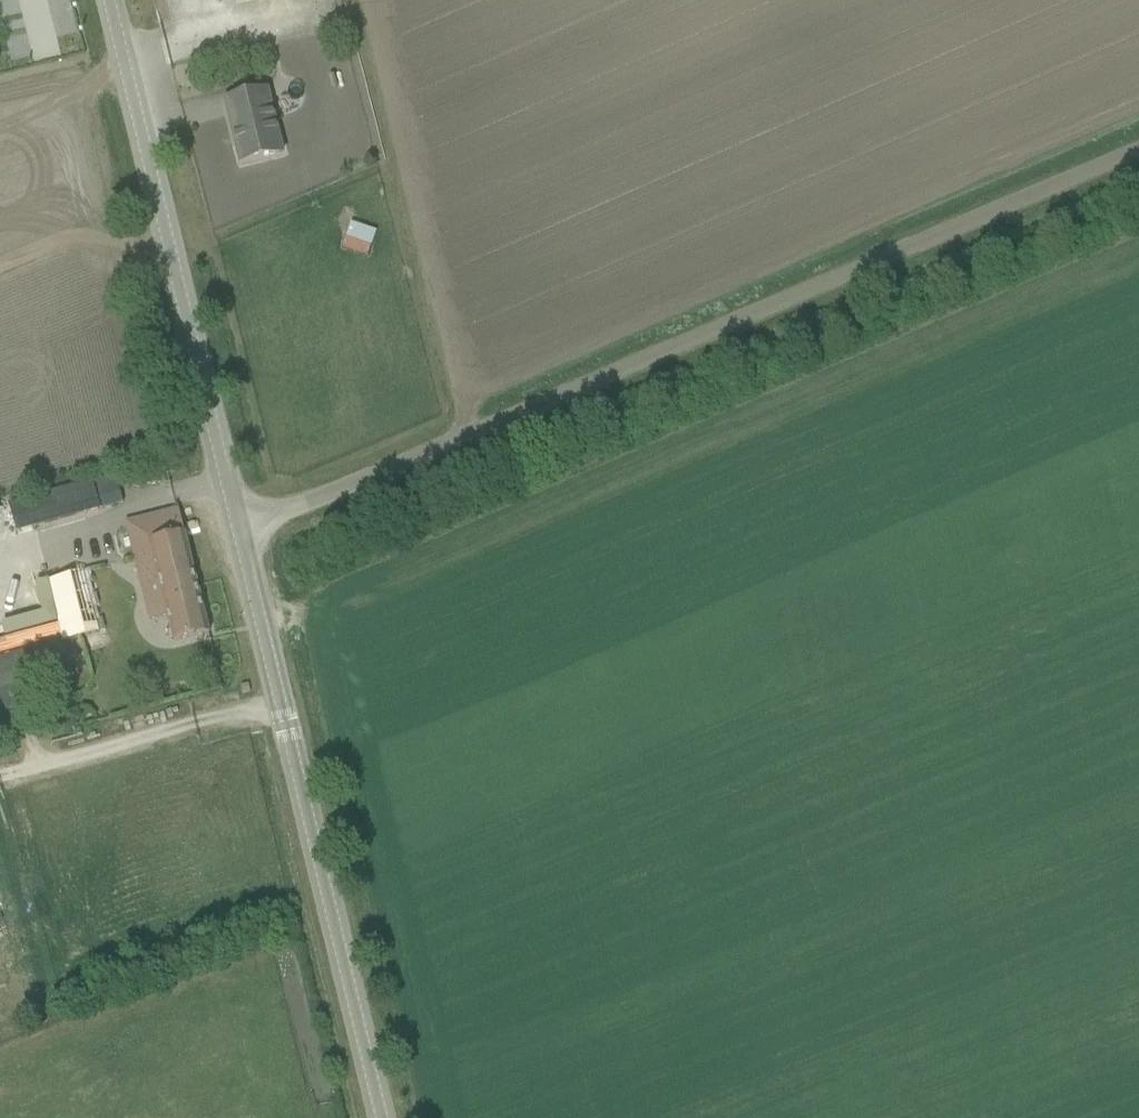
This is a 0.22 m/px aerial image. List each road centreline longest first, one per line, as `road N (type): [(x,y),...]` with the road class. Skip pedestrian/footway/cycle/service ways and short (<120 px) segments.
road 1 (unclassified): [(238,534),(1138,151)]
road 2 (tertiary): [(381,1117),(238,534)]
road 3 (tertiary): [(238,534),(108,0)]

